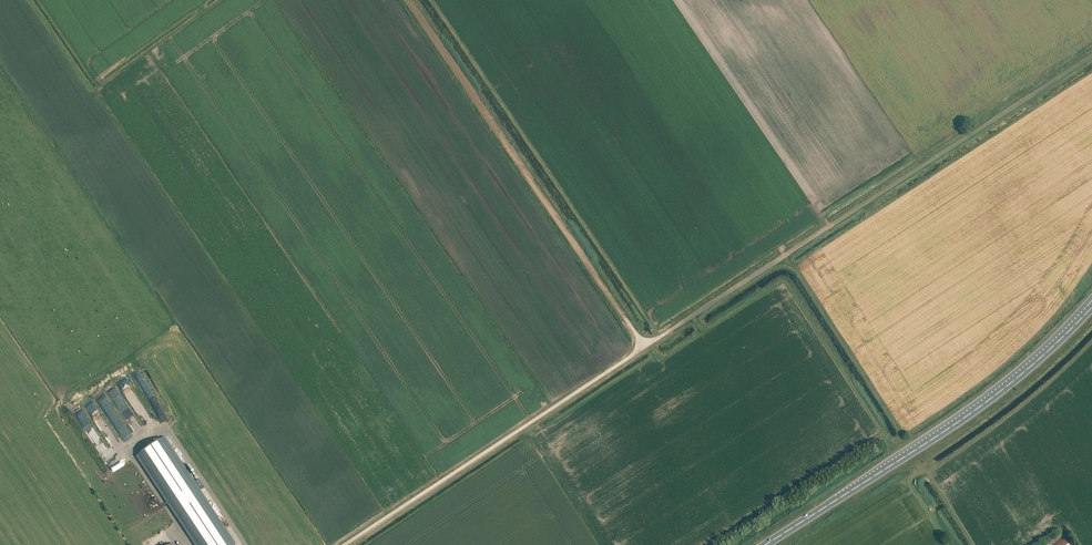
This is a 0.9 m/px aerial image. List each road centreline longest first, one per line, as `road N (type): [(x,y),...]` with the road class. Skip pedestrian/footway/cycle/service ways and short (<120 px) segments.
road 1 (track): [(408,0),(644,347),(1091,53)]
road 2 (trunk): [(765,544),(990,400),(1090,309)]
road 3 (unclassified): [(344,544),(644,347)]

